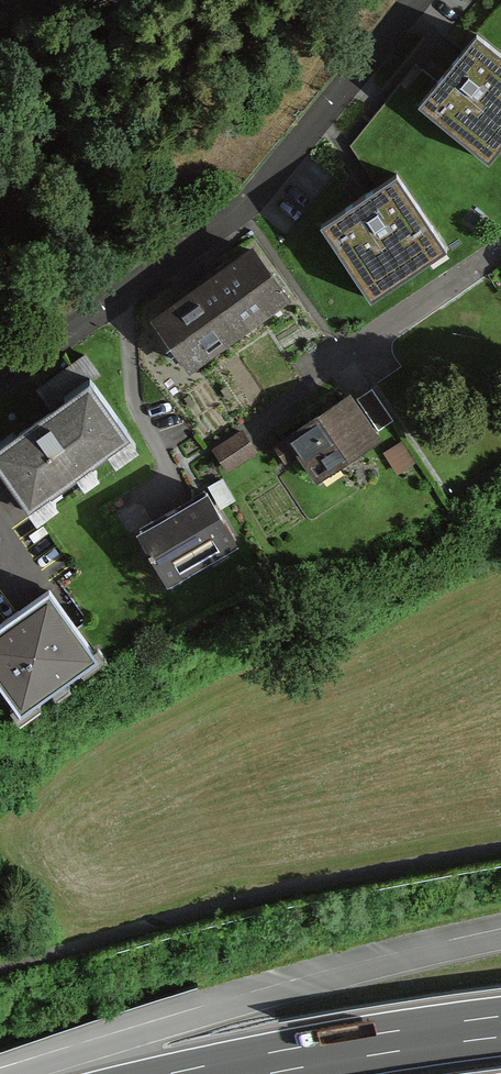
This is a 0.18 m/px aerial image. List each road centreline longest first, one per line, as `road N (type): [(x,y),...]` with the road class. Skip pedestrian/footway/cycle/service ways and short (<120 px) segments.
road 1 (residential): [(416,0),(243,210),(0,379)]
road 2 (motorway): [(500,940),(324,983),(24,1073)]
road 3 (motorway): [(500,1029),(231,1073)]
road 4 (residential): [(500,249),(316,374)]

